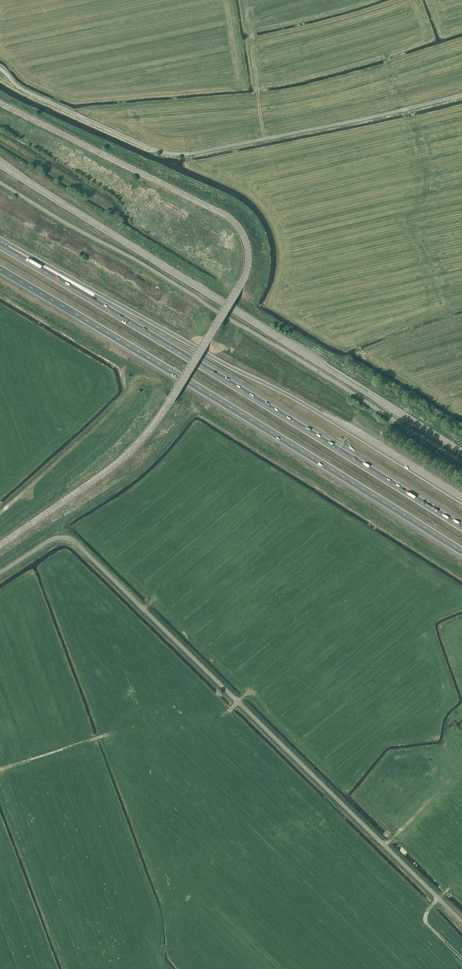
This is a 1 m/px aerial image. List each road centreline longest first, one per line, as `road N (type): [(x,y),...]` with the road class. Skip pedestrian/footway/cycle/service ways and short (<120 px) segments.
road 1 (tertiary): [(0,545),(143,437),(238,287),(248,256),(224,215),(0,103)]
road 2 (unclassified): [(461,922),(77,544),(58,538),(0,573)]
road 3 (tertiary): [(461,453),(0,165)]
road 4 (motorway): [(0,270),(461,552)]
road 5 (motorway): [(461,528),(7,250)]
road 6 (motorway): [(322,415),(7,250)]

